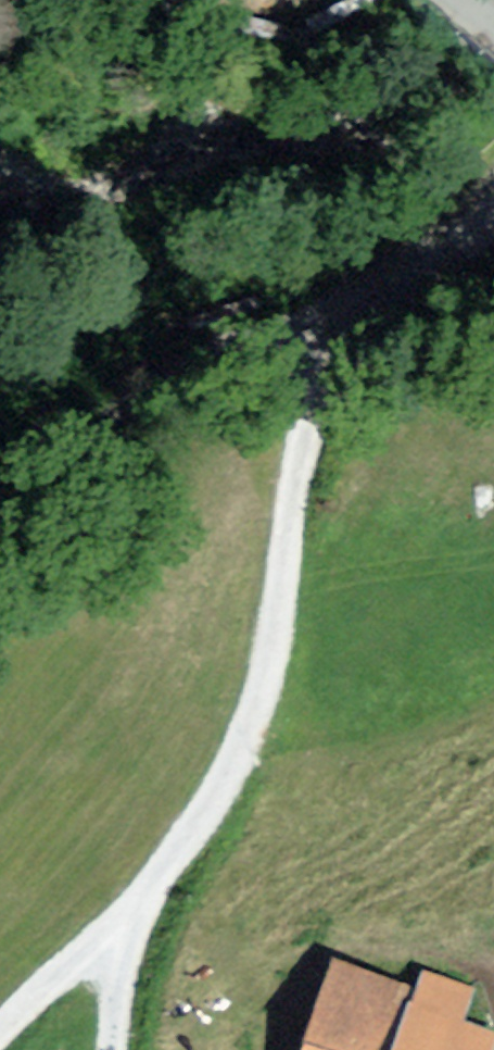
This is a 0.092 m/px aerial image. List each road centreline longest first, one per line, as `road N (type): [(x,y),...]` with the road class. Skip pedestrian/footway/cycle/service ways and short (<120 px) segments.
road 1 (track): [(0,1024),(130,908),(244,751),(283,619),(318,308)]
road 2 (track): [(0,476),(176,345),(318,308)]
road 3 (unclassified): [(493,193),(403,241),(338,285),(318,308)]
road 4 (track): [(130,908),(121,1049)]

